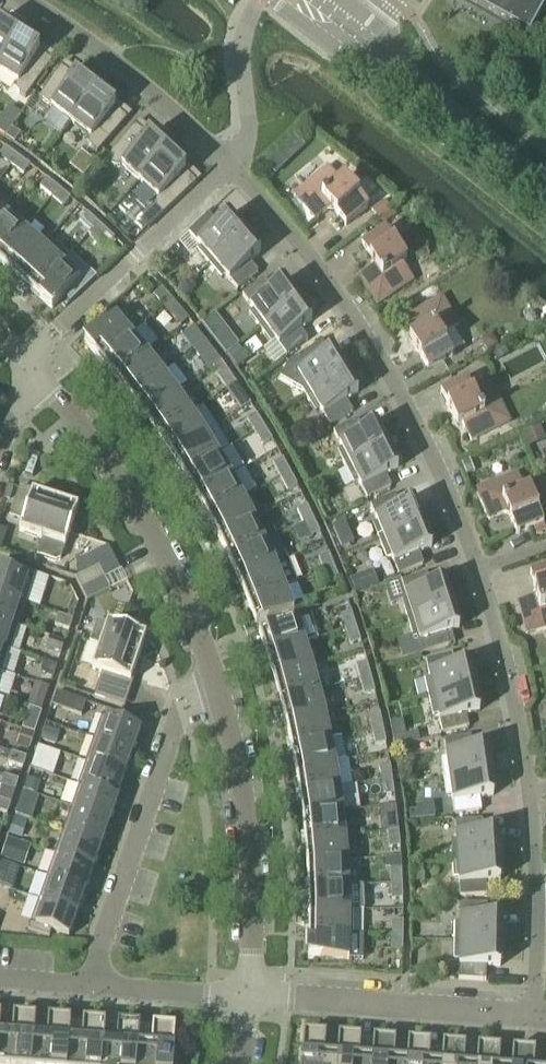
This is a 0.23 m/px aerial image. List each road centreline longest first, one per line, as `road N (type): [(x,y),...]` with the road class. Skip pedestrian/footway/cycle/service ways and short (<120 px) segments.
road 1 (residential): [(478,570),(420,431),(362,329),(230,166)]
road 2 (residential): [(88,988),(202,642)]
road 3 (residential): [(250,999),(251,854),(241,782),(202,642)]
road 4 (residential): [(202,642),(110,467),(26,365)]
road 5 (residential): [(535,1016),(250,999)]
road 6 (residential): [(26,365),(230,166)]
road 7 (residential): [(230,166),(119,66),(27,0)]
road 8 (tertiary): [(545,191),(354,45)]
road 9 (residential): [(535,1016),(528,789)]
road 10 (residential): [(528,789),(516,708),(478,570)]
road 11 (residential): [(250,999),(88,988)]

